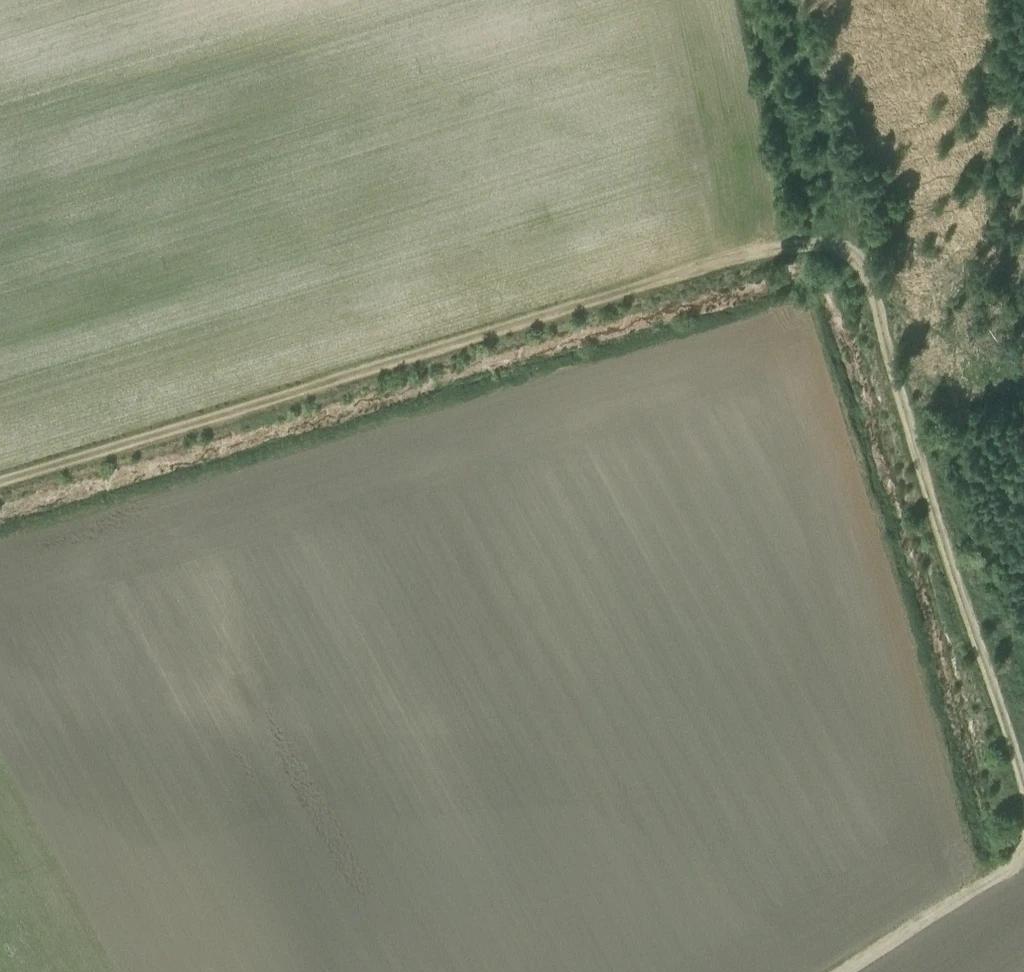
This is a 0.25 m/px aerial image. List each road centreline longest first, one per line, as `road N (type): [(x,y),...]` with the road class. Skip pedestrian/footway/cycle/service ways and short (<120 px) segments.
road 1 (track): [(740,254),(811,244),(851,258),(865,276),(1023,772)]
road 2 (track): [(1023,840),(985,888),(854,971)]

